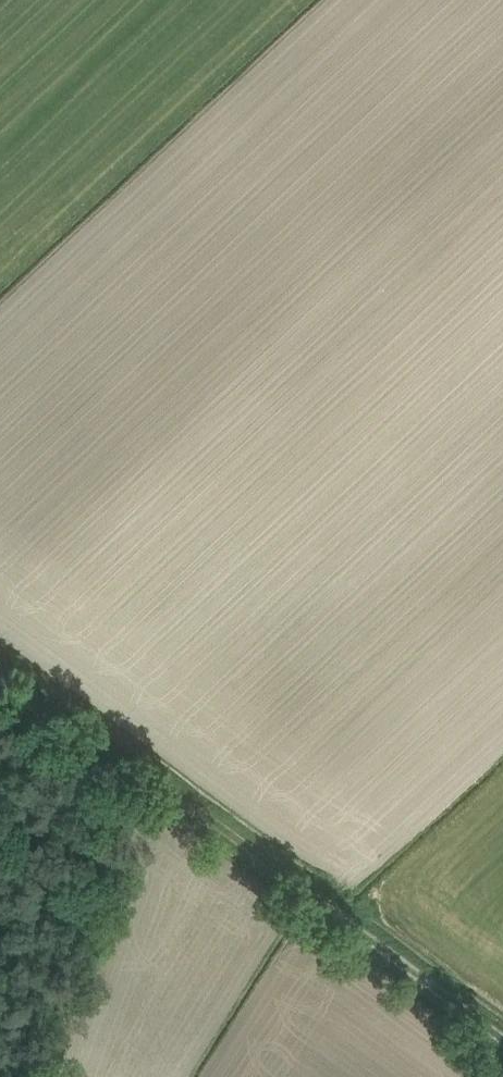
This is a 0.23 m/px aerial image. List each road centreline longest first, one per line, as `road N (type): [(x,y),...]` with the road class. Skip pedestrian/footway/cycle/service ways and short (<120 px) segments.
road 1 (track): [(502,1028),(0,648)]

